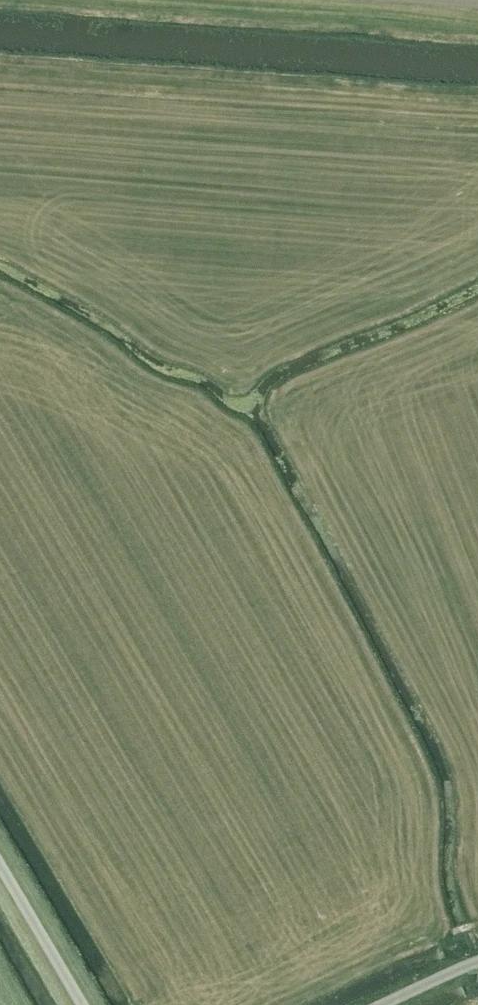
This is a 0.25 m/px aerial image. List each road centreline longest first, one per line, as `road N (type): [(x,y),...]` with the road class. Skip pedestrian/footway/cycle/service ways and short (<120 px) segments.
road 1 (unclassified): [(81,1004),(0,867)]

